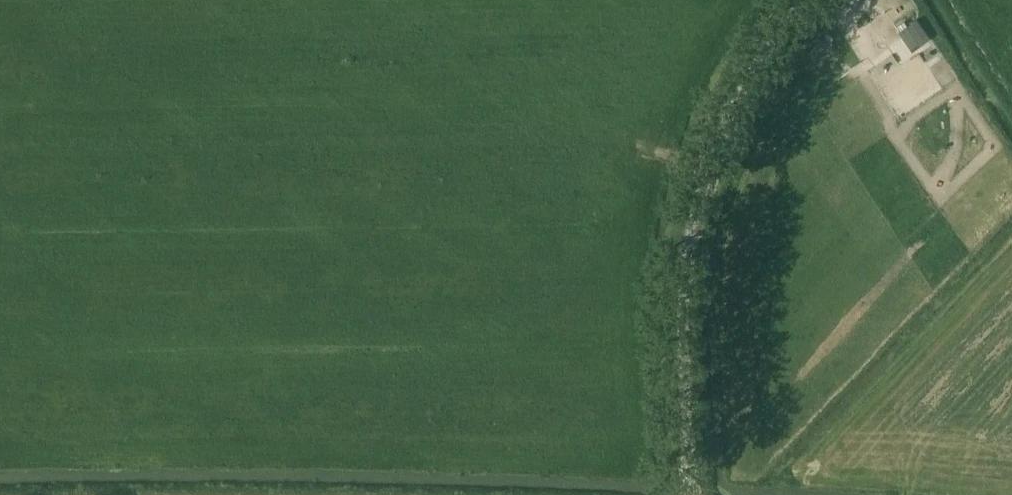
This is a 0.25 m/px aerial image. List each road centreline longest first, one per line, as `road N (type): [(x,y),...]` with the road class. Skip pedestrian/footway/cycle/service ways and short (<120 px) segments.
road 1 (unclassified): [(694,494),(683,268),(700,164),(728,98),(794,0)]

